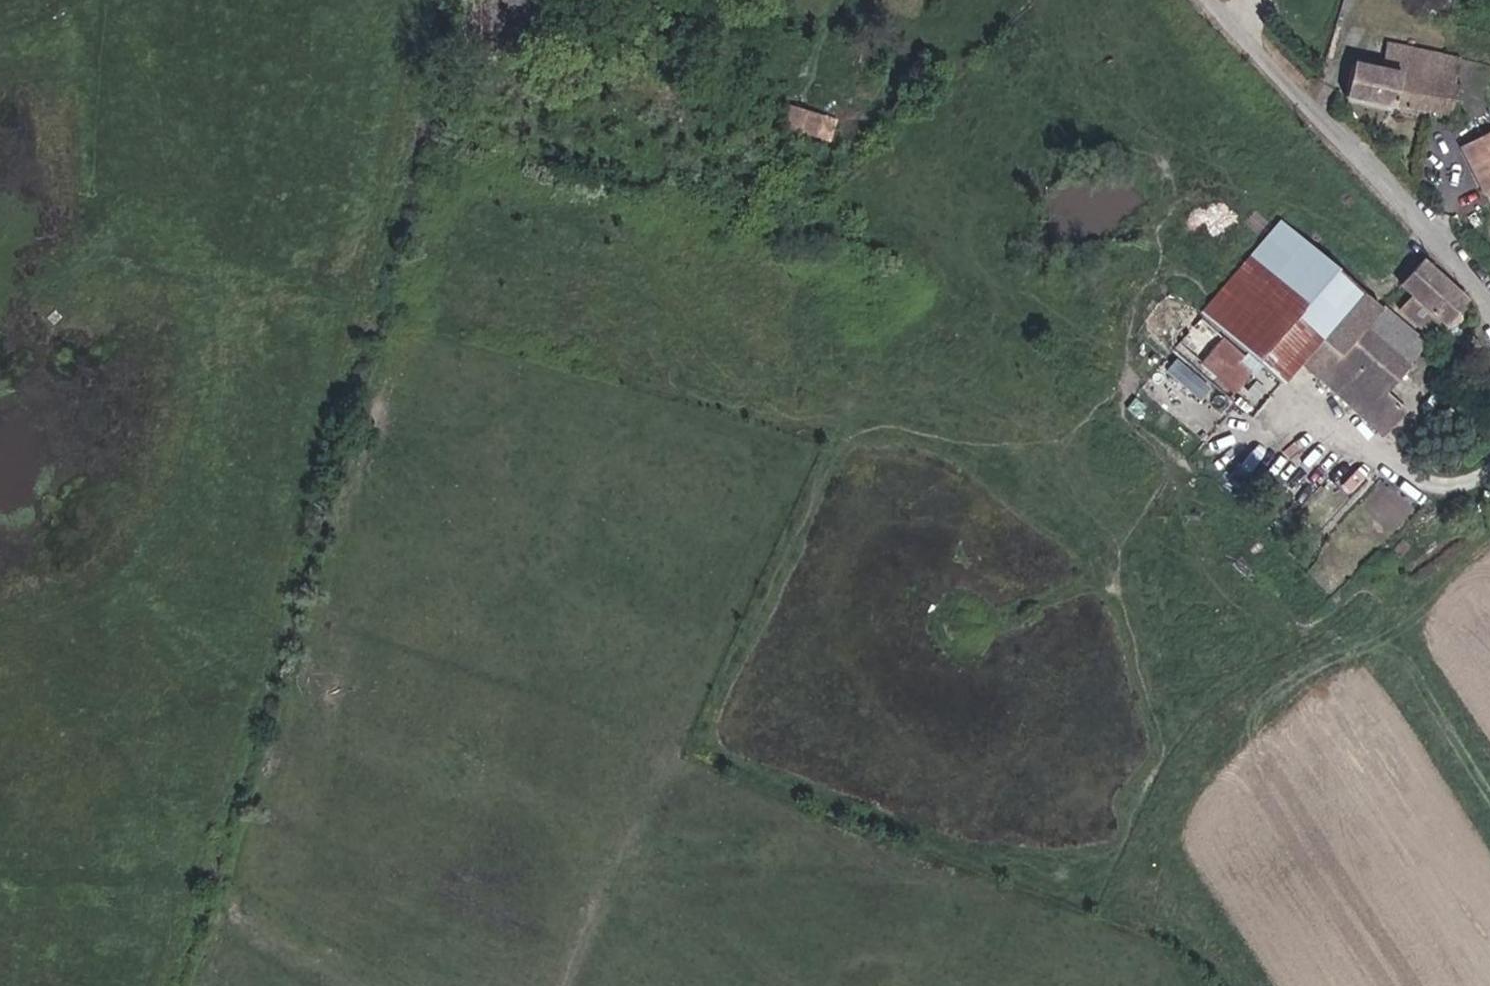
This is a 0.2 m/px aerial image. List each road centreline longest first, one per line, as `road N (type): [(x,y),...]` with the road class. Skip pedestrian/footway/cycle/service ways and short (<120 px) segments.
road 1 (residential): [(1489,299),(1222,0)]

